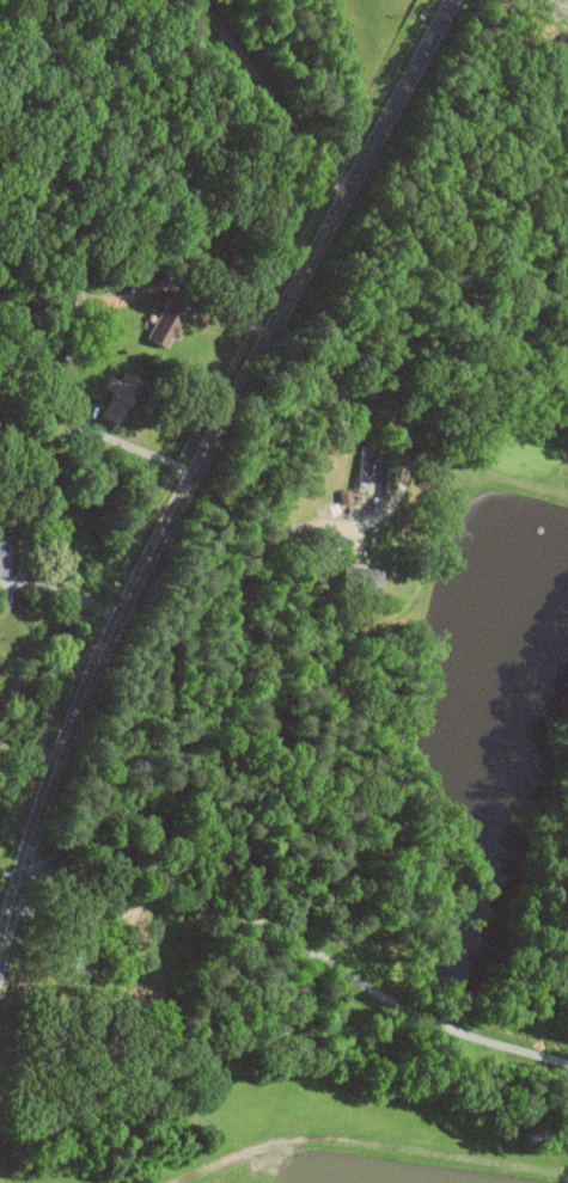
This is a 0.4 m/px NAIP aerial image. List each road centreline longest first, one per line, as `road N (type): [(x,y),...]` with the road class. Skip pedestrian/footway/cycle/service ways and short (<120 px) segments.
road 1 (tertiary): [(0,956),(41,808),(115,627),(454,0)]
road 2 (residential): [(81,704),(106,717),(196,685),(234,646),(334,425),(335,381),(310,343),(273,331)]

